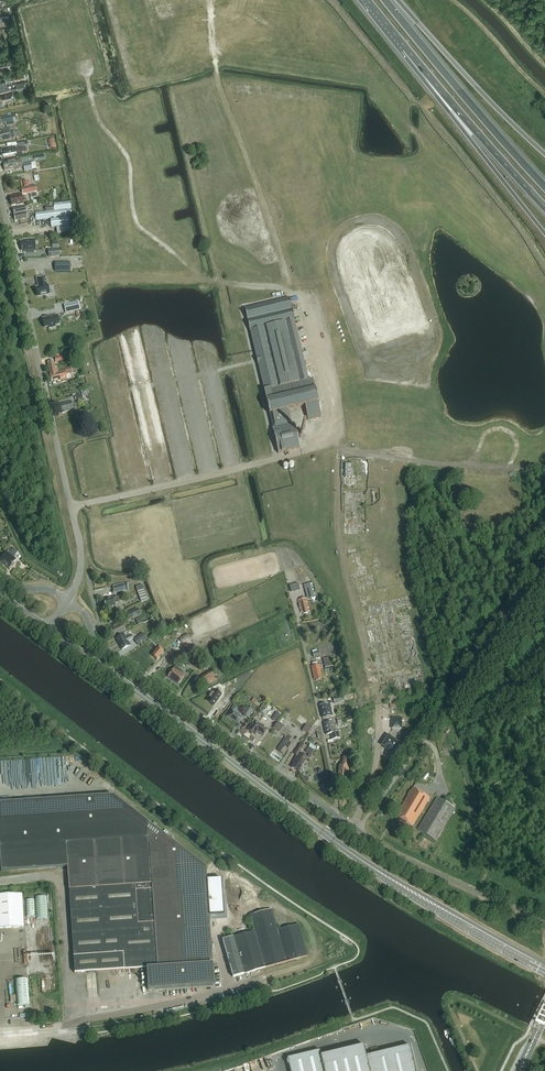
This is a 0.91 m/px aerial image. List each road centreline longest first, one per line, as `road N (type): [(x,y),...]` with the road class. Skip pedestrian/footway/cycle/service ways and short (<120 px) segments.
road 1 (secondary): [(544,969),(356,857),(48,630)]
road 2 (unclassified): [(67,600),(80,572),(79,541),(15,255)]
road 3 (unclassified): [(332,812),(115,657),(90,629)]
road 4 (motorway): [(544,186),(387,0)]
road 5 (motorway): [(406,47),(544,233)]
road 6 (residential): [(332,812),(337,795),(293,598)]
road 7 (motorway): [(544,154),(398,0)]
road 8 (motorway): [(406,47),(544,207)]

